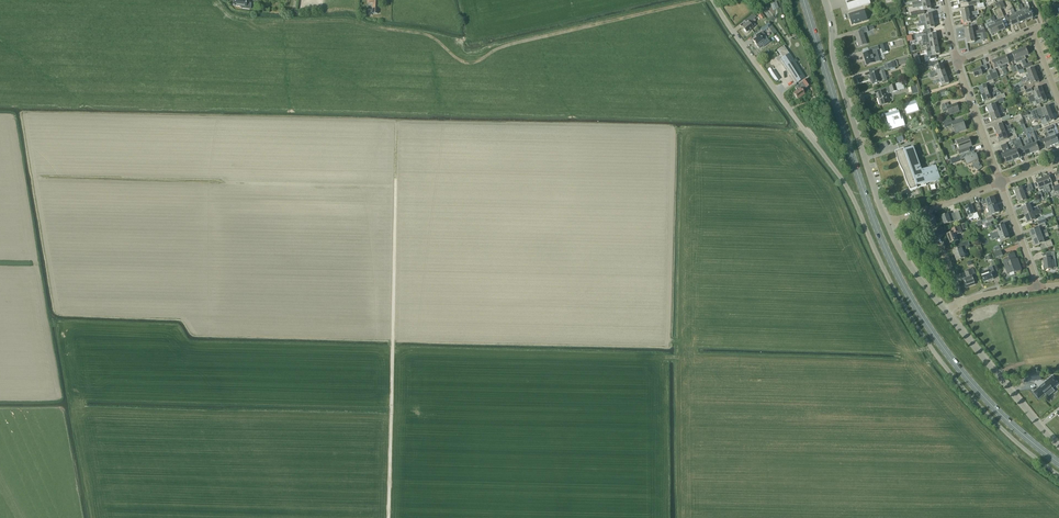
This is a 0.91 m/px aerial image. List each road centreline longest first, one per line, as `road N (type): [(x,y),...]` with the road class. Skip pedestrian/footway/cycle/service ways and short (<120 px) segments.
road 1 (unclassified): [(1058,475),(996,423),(937,356),(891,284),(845,183),(713,0)]
road 2 (primary): [(1058,463),(974,385),(901,281),(866,200),(803,0)]
road 3 (track): [(395,180),(388,517)]
road 4 (unclassified): [(887,223),(836,67),(824,0)]
road 5 (unclassified): [(1058,446),(945,311)]
road 6 (residential): [(1001,183),(957,62)]

